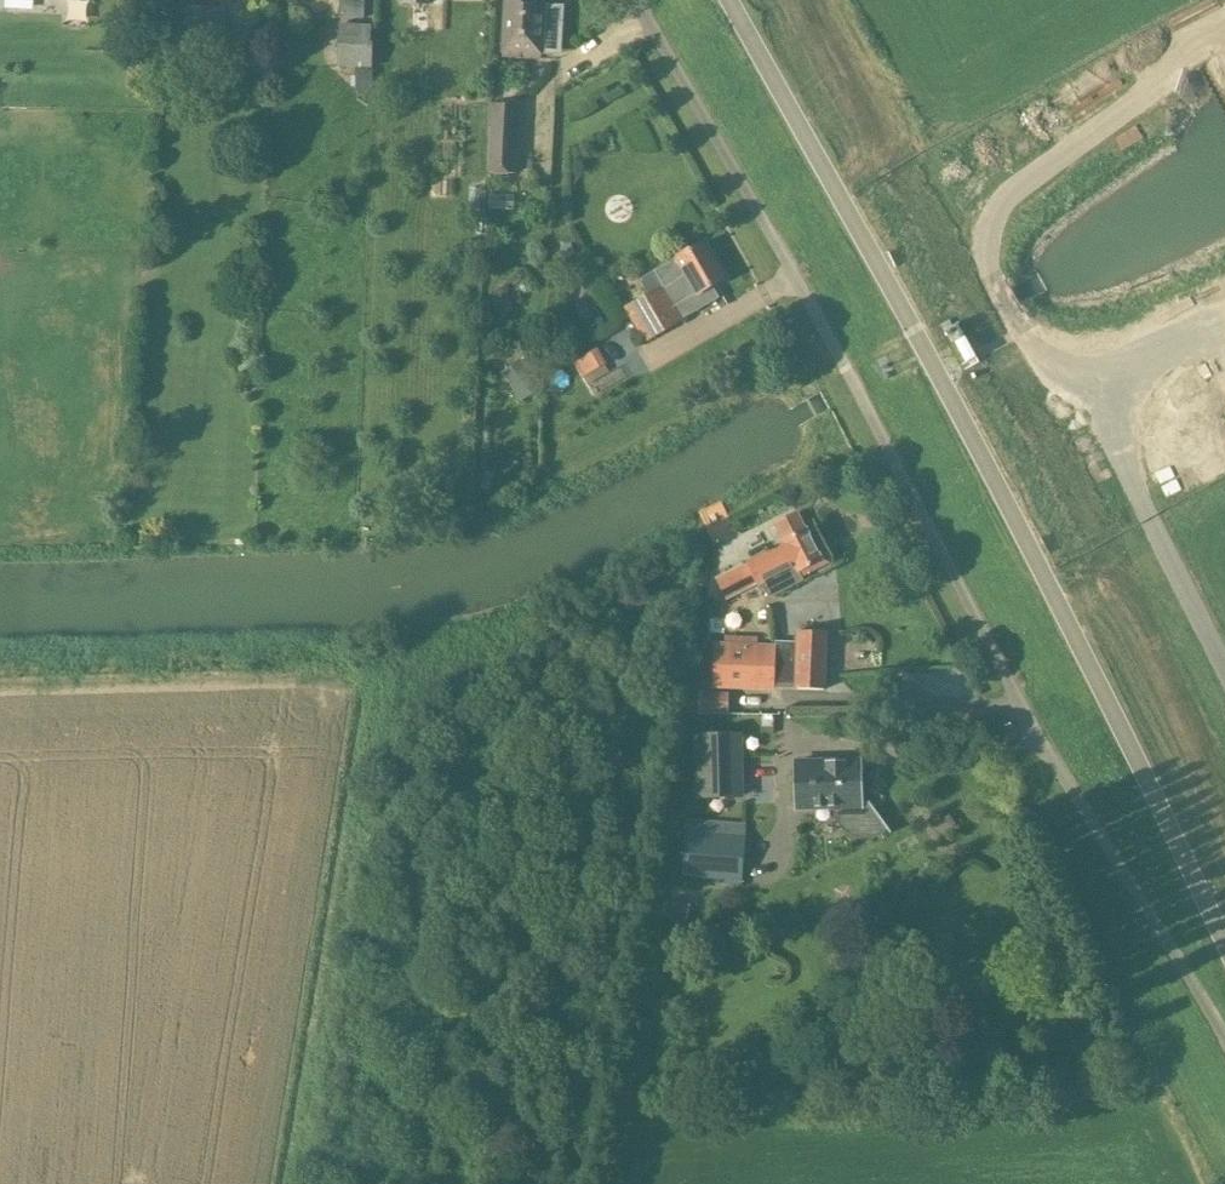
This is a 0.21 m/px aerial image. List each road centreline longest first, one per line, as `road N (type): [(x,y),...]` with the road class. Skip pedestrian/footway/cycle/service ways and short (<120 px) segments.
road 1 (unclassified): [(1224,1038),(1034,734),(857,390),(638,0)]
road 2 (tertiary): [(1224,941),(950,394),(728,0)]

